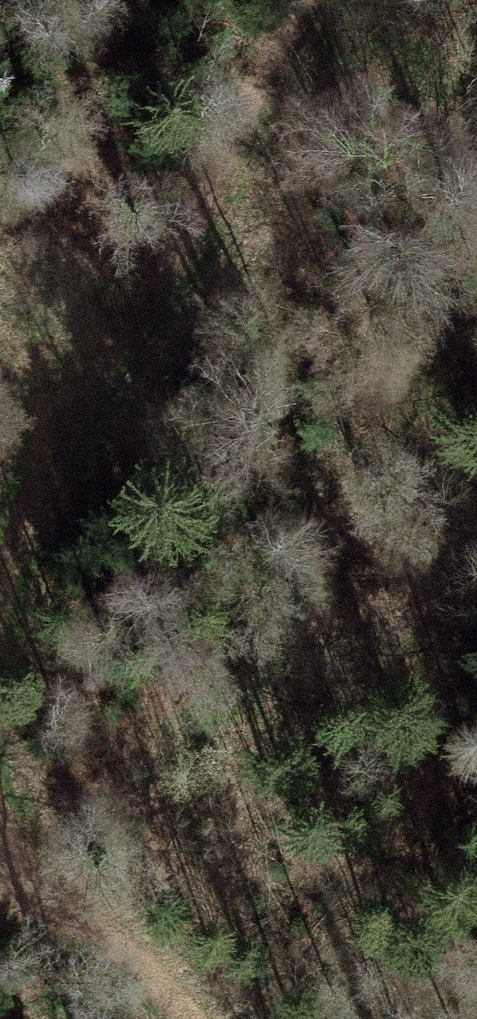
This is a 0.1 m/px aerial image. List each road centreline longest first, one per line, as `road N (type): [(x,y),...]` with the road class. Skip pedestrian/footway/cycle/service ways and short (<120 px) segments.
road 1 (track): [(0,599),(62,419),(179,240),(302,0)]
road 2 (track): [(0,888),(98,937),(174,1018)]

